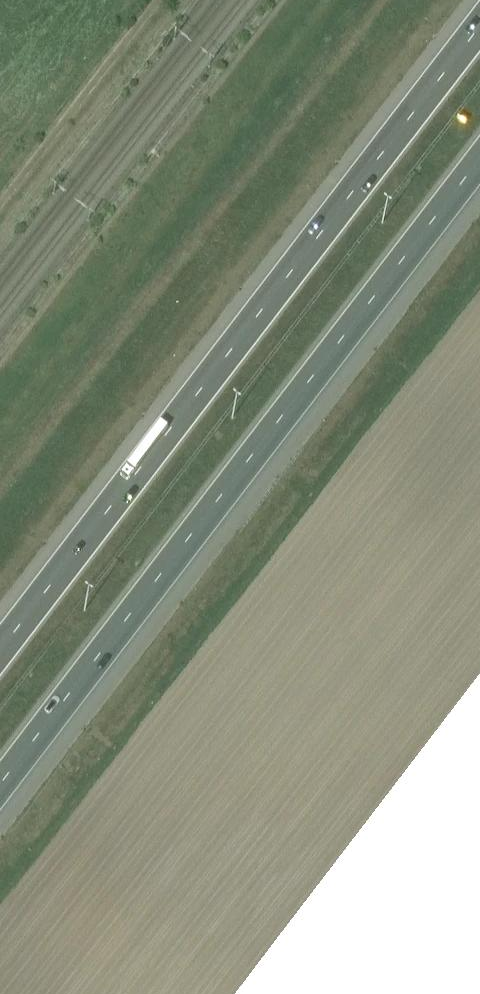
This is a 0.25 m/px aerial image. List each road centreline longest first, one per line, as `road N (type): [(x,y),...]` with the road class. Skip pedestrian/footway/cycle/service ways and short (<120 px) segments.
road 1 (motorway): [(0,793),(479,169)]
road 2 (motorway): [(479,23),(0,647)]

